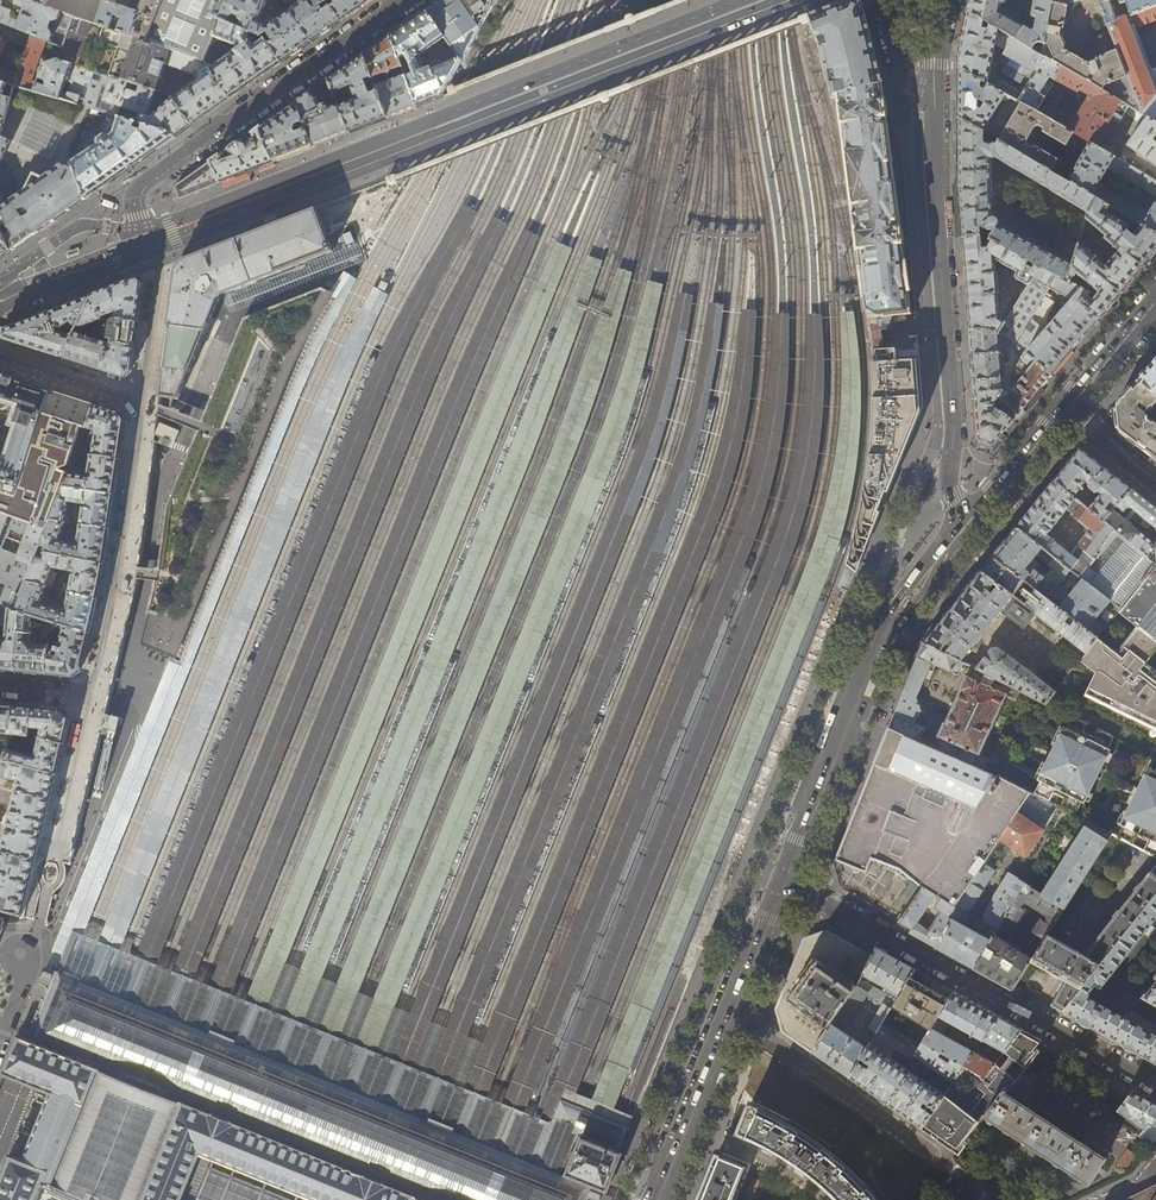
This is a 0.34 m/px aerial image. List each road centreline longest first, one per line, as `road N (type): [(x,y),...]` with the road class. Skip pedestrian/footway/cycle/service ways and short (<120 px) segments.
road 1 (secondary): [(148,246),(791,0)]
road 2 (residential): [(934,87),(953,431),(948,478),(974,525)]
road 3 (residential): [(1155,1084),(780,878)]
road 4 (secondary): [(780,878),(887,637),(974,525)]
road 5 (residential): [(143,401),(124,563),(92,697),(0,687)]
road 6 (residential): [(404,0),(141,182),(135,200),(148,246)]
road 7 (secondary): [(658,1199),(780,878)]
road 8 (secondary): [(0,305),(148,246)]
road 9 (residential): [(148,246),(161,280),(143,401)]
road 10 (residential): [(0,354),(143,401)]
road 11 (secondary): [(974,525),(1066,412)]
road 12 (secondary): [(1066,412),(1155,301)]

